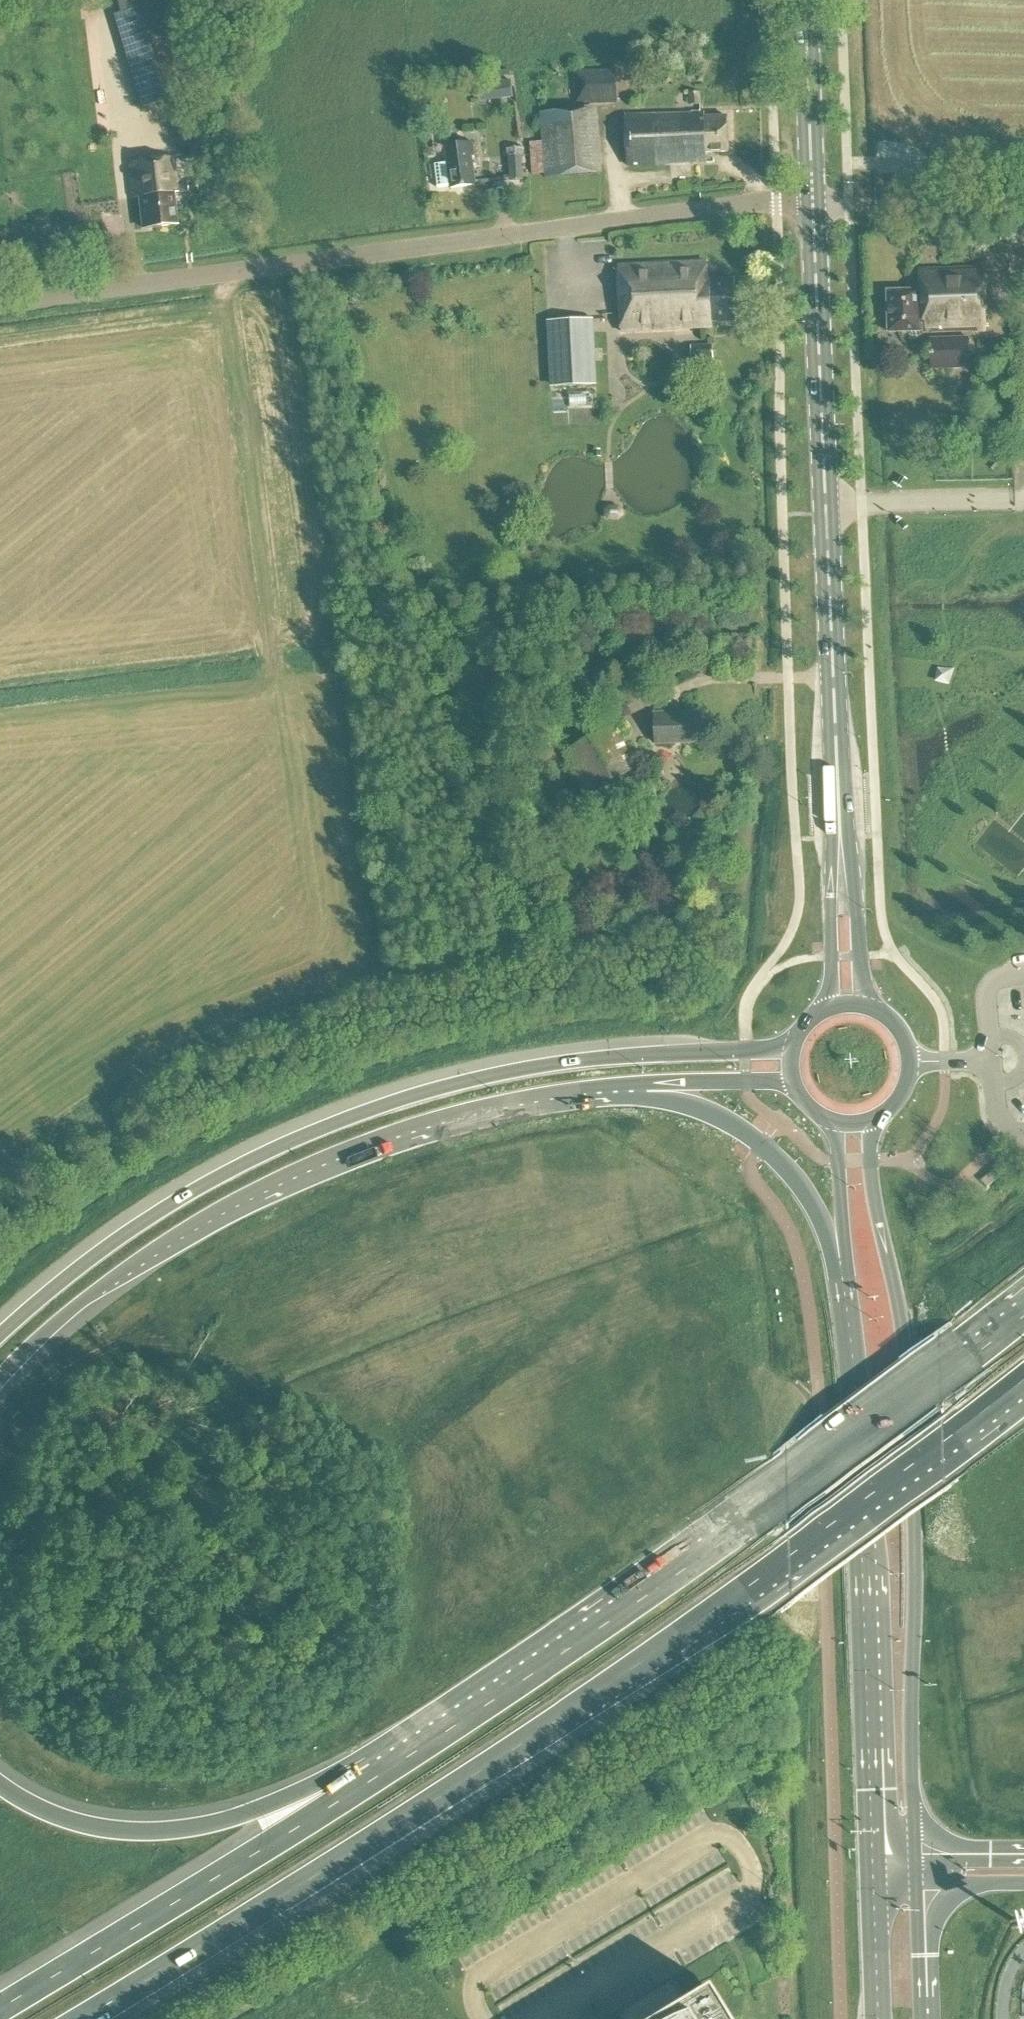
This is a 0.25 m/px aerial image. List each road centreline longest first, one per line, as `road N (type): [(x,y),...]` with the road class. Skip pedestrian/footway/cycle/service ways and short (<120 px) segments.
road 1 (motorway): [(79,2018),(530,1738),(1023,1376)]
road 2 (motorway): [(792,1045),(517,1070),(348,1118),(211,1182),(104,1250),(0,1336)]
road 3 (unclassified): [(813,200),(0,306)]
road 4 (secondary): [(847,1003),(813,200)]
road 5 (motorway): [(1023,1315),(787,1497),(389,1770)]
road 6 (primary): [(914,1847),(911,1439),(898,1300),(872,1189),(876,1121)]
road 7 (motorway): [(0,1380),(55,1326),(166,1241),(292,1171),(493,1104),(645,1084)]
road 8 (primary): [(841,1260),(856,1388),(873,1870)]
road 9 (motorway): [(389,1770),(0,2009)]
road 10 (motorway): [(389,1770),(159,1834),(99,1829),(31,1808),(0,1786)]
road 11 (motorway): [(645,1084),(764,1146),(795,1176),(841,1260)]
road 12 (secondary): [(813,200),(805,0)]
road 13 (primary): [(876,1121),(902,1095),(909,1048),(890,1018),(847,1003)]
road 14 (motorway): [(645,1084),(795,1090)]
road 15 (primary): [(873,1870),(877,2018)]
road 16 (primary): [(837,1125),(841,1260)]
road 17 (primary): [(920,2018),(916,1884)]

